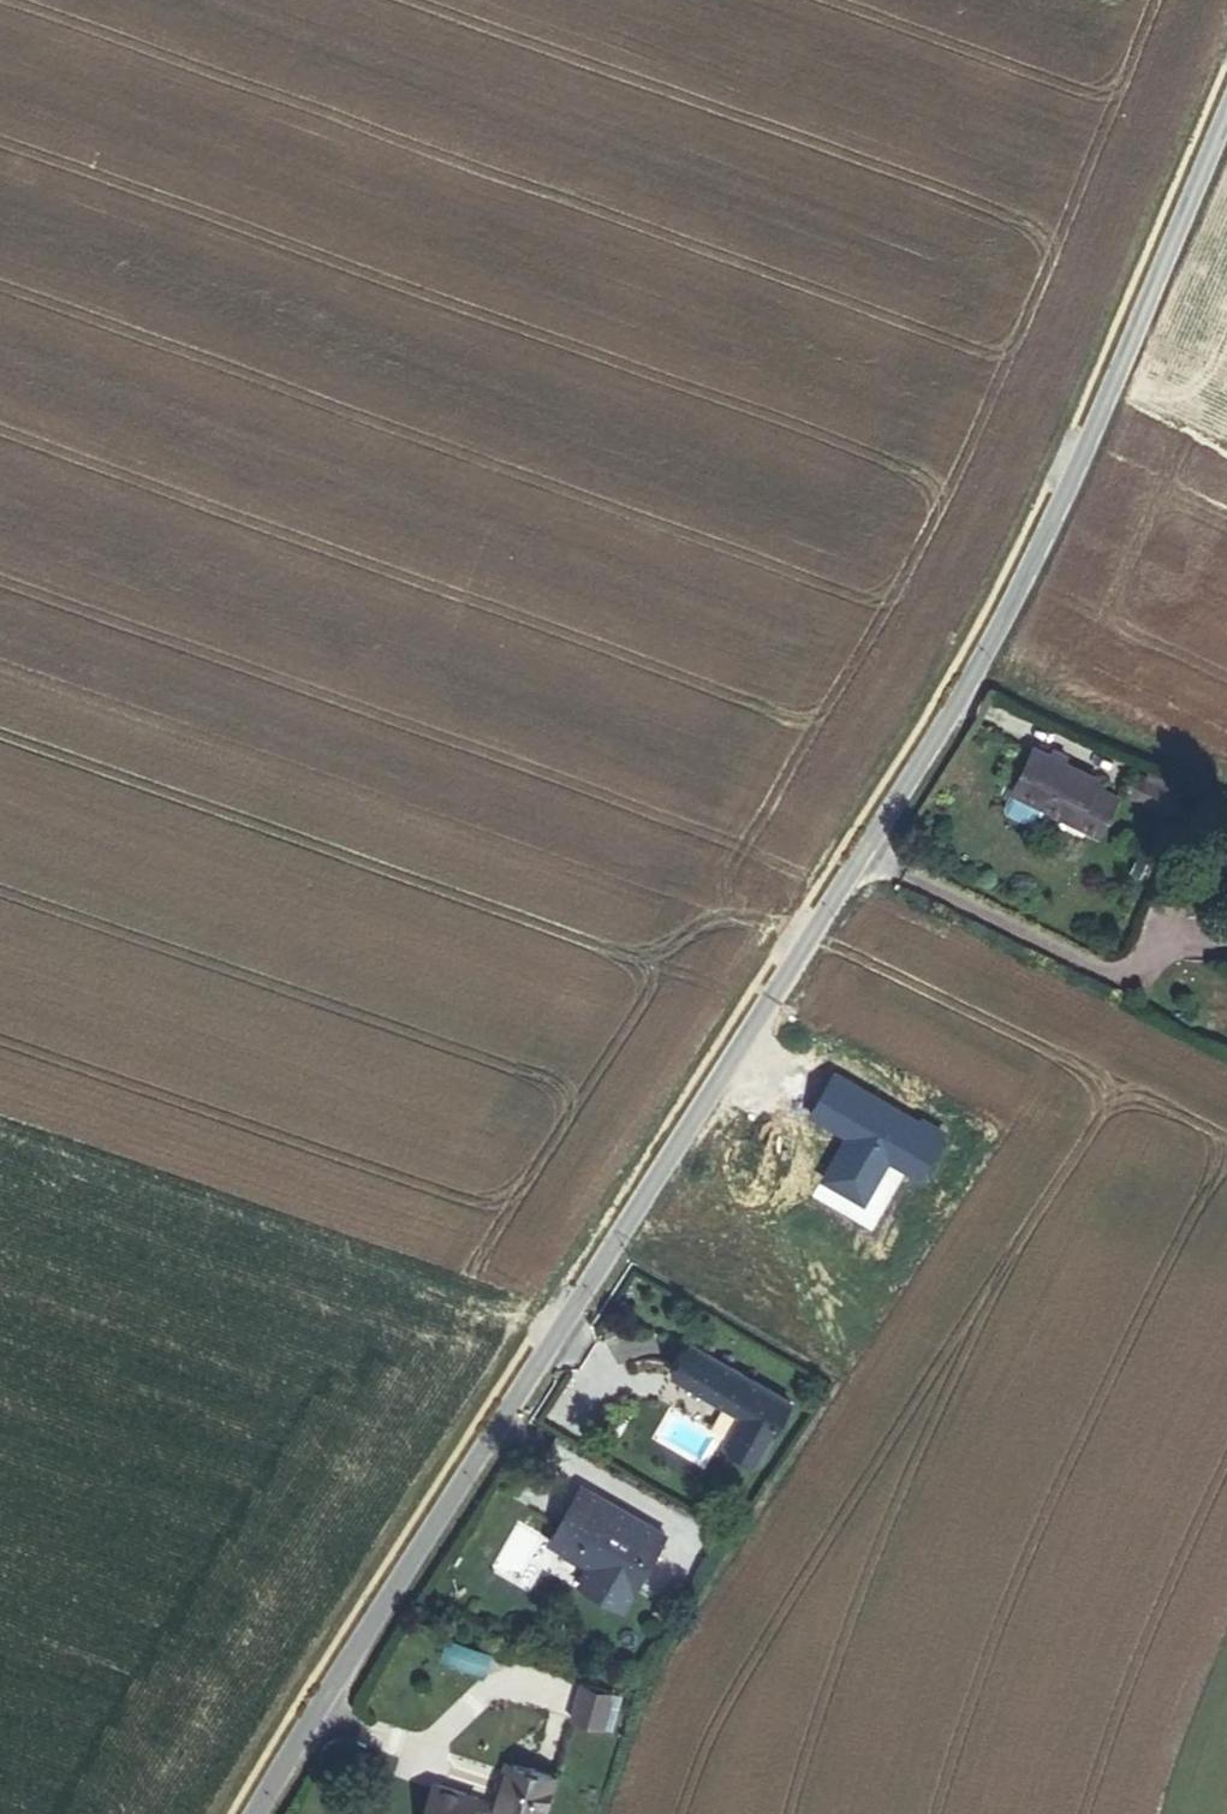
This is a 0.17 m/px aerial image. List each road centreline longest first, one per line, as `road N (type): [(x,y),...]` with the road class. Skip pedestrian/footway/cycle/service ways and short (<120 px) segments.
road 1 (unclassified): [(1226,118),(973,677),(615,1259),(256,1813)]

